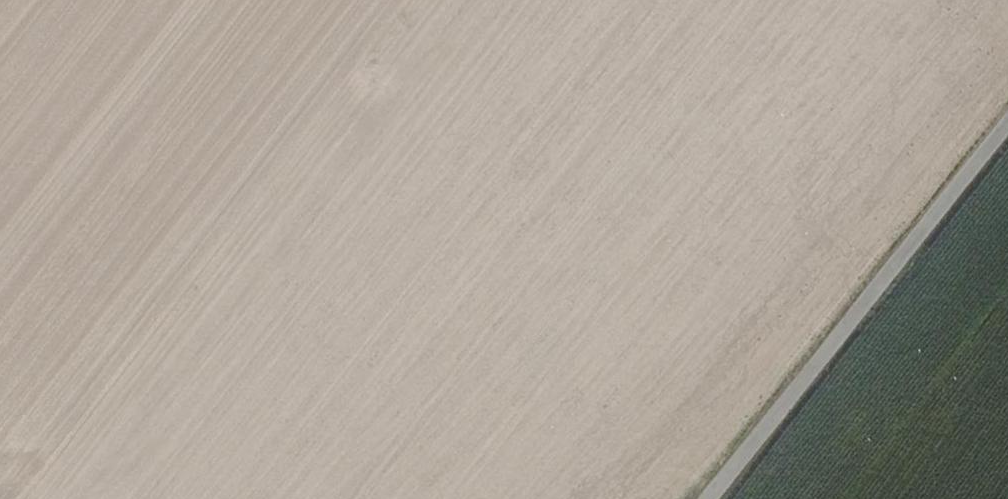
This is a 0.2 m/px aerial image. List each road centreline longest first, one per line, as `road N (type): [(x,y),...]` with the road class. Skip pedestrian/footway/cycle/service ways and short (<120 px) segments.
road 1 (unclassified): [(1007,122),(708,498)]

